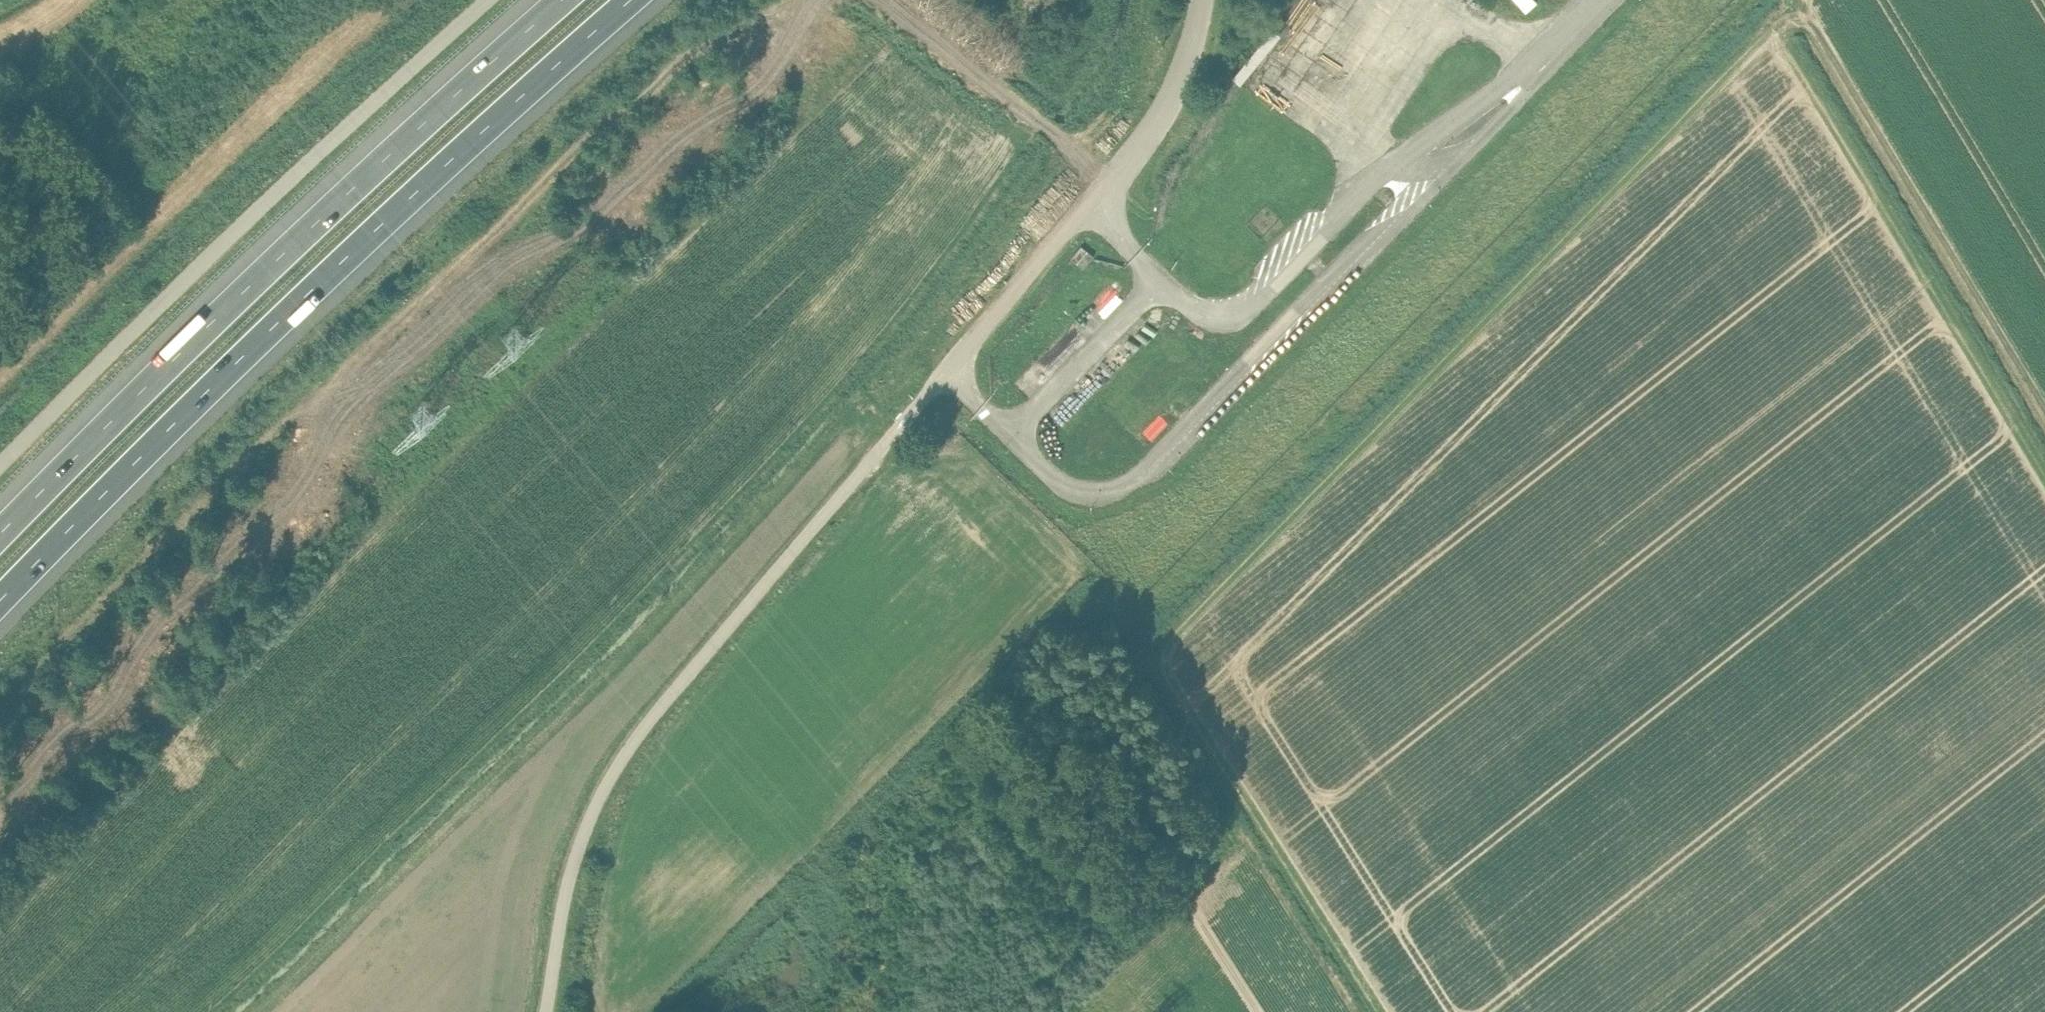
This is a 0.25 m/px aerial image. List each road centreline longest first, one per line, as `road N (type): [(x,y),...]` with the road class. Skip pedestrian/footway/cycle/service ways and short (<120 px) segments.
road 1 (unclassified): [(546,1011),(570,876),(616,771),(672,693),(1162,118),(1187,69),(1203,0)]
road 2 (motorway): [(0,599),(368,236),(631,0)]
road 3 (motorway): [(563,0),(225,307),(0,532)]
road 4 (unclassified): [(490,0),(292,175),(0,465)]

